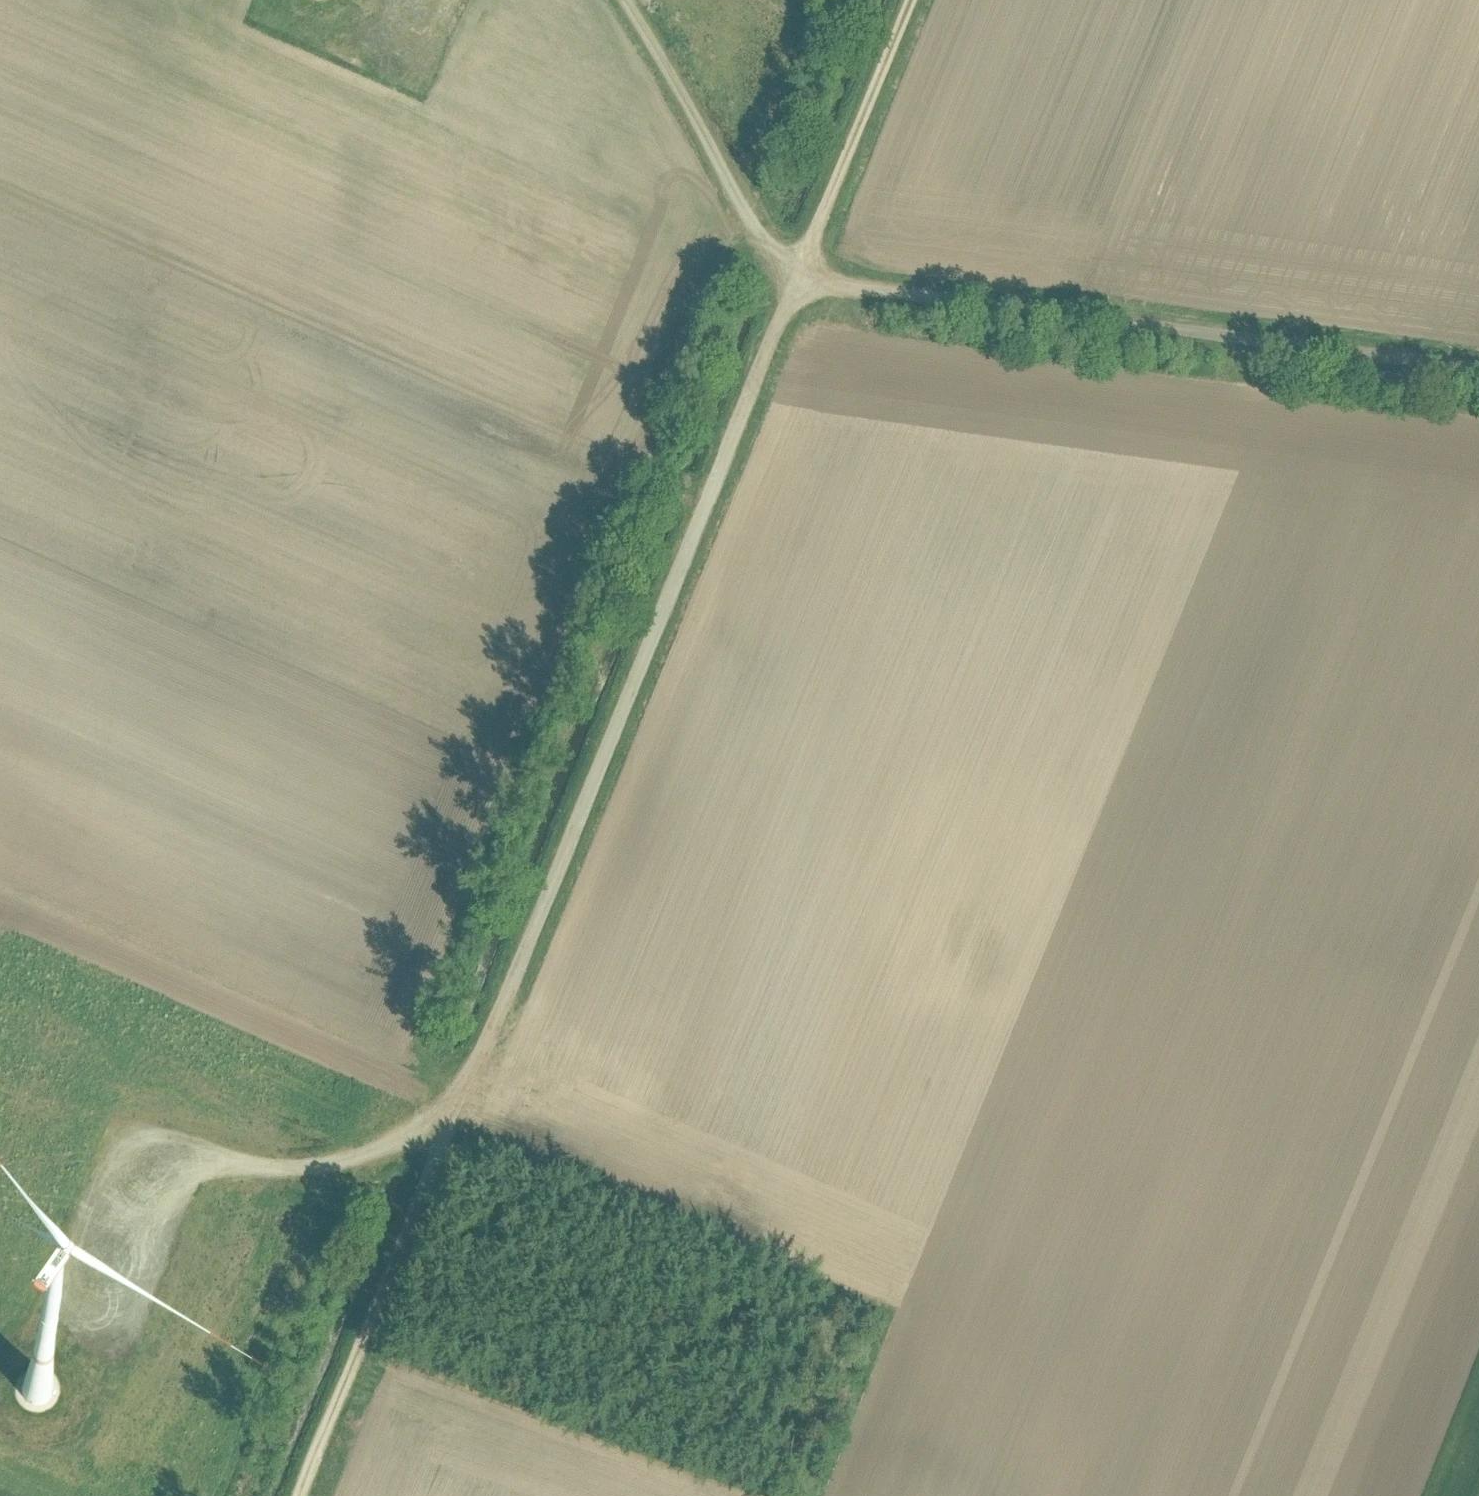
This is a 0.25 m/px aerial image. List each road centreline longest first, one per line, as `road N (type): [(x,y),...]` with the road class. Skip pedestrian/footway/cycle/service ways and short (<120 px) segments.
road 1 (track): [(298,1495),(908,0)]
road 2 (unclassified): [(1478,378),(1255,353),(795,277),(764,243),(628,0)]
road 3 (track): [(455,1111),(395,1145),(326,1167),(168,1171),(97,1305)]

